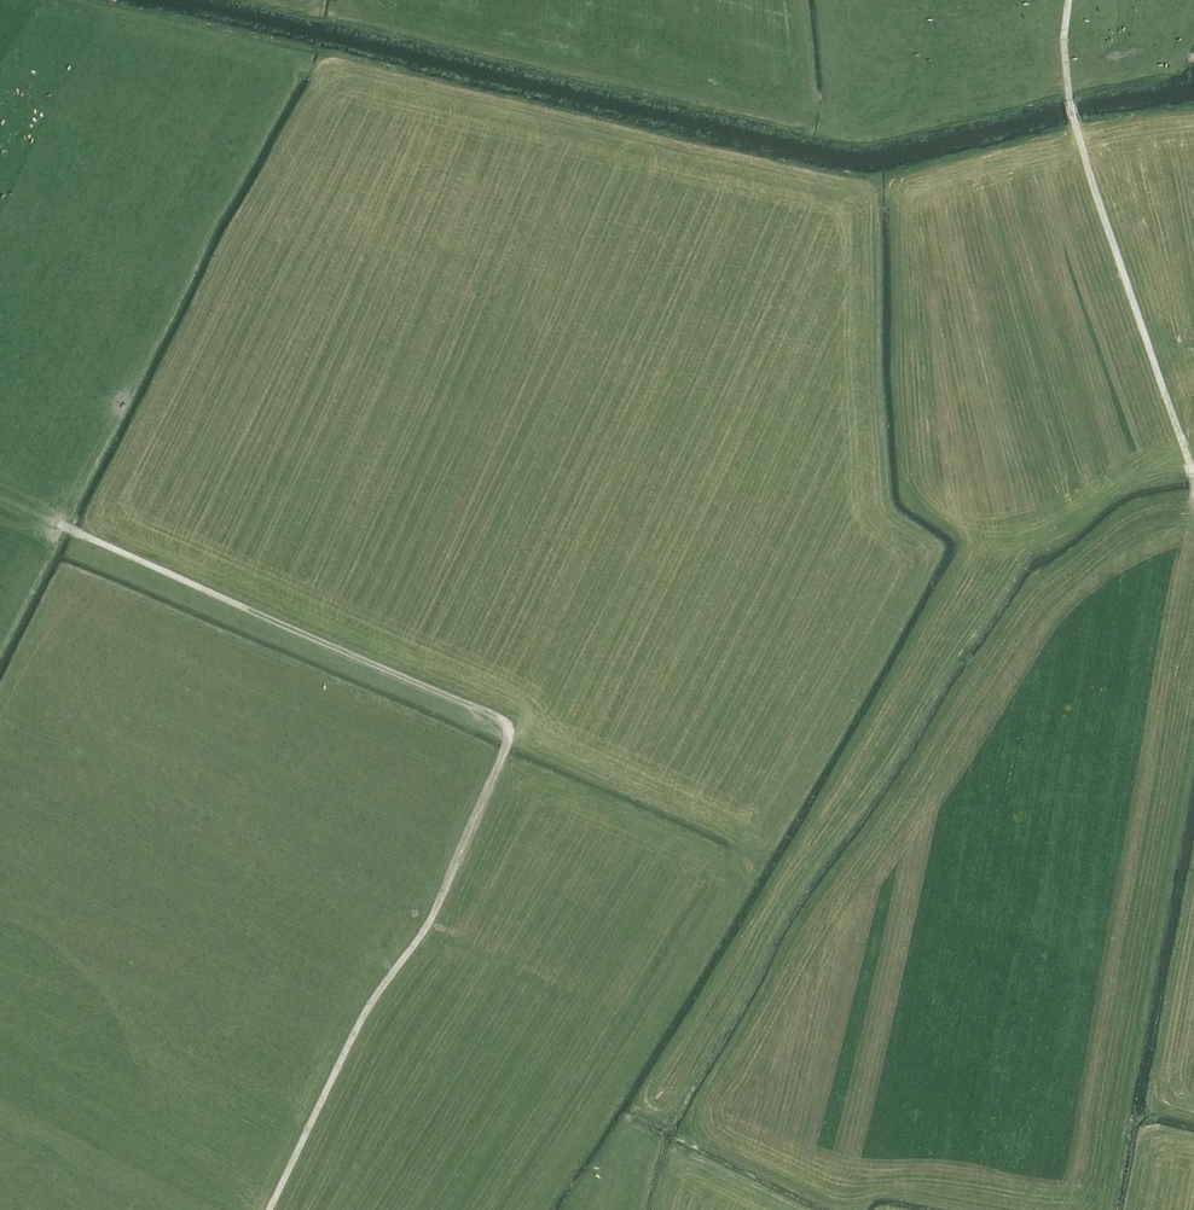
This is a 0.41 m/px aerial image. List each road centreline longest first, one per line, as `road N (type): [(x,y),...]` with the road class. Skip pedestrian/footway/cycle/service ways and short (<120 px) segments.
road 1 (track): [(269,1209),(353,1036),(437,907),(508,727),(62,526)]
road 2 (track): [(1193,479),(1074,118),(1064,36),(1069,0)]

